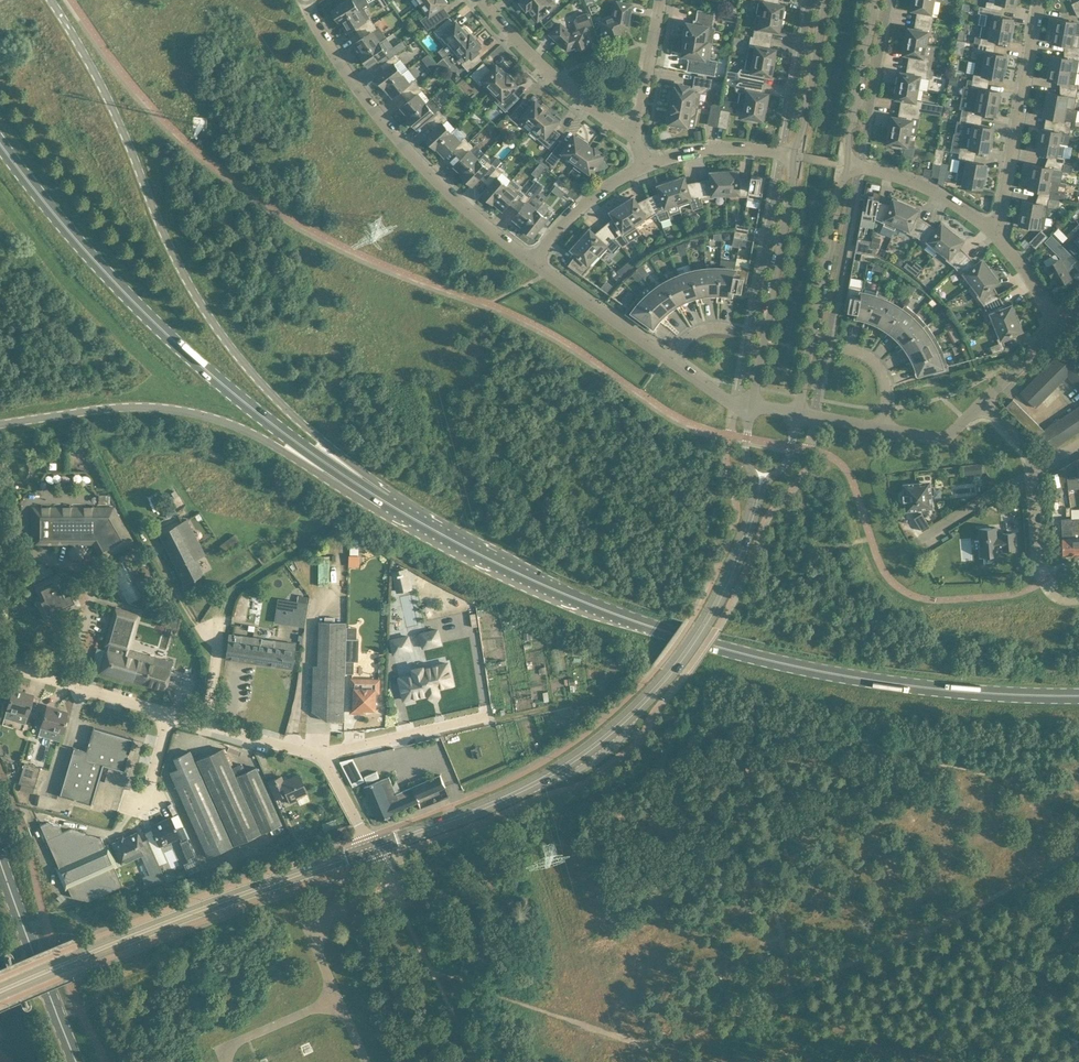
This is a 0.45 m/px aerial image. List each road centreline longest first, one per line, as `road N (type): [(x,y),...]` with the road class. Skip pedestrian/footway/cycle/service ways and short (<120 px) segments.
road 1 (primary): [(1078,695),(877,681),(713,645),(559,592),(387,503)]
road 2 (primary): [(387,503),(273,397),(201,307),(99,79),(50,0)]
road 3 (tertiary): [(373,847),(526,788),(633,712),(705,623),(737,562),(754,505)]
road 4 (primary): [(387,503),(150,320),(0,145)]
road 5 (primary): [(0,425),(172,409),(234,426),(387,503)]
road 6 (tertiary): [(0,988),(373,847)]
road 7 (residential): [(532,262),(463,206),(403,143),(301,0)]
road 8 (tertiary): [(796,154),(752,405)]
road 9 (tertiary): [(797,411),(843,163)]
road 10 (residential): [(997,236),(1039,0)]
road 11 (secondary): [(76,1061),(0,867)]
road 12 (residential): [(484,0),(570,90),(635,138)]
road 13 (residential): [(997,236),(936,190),(843,163)]
road 14 (residential): [(324,754),(491,715)]
road 15 (residential): [(671,361),(532,262)]
road 16 (tertiary): [(843,163),(875,0)]
road 17 (residential): [(170,713),(16,669)]
road 18 (tertiary): [(824,0),(796,154)]
road 19 (residential): [(646,164),(698,149),(796,154)]
road 20 (residential): [(532,262),(602,188),(646,164)]
road 21 (residential): [(1078,599),(1062,596),(1045,579),(1034,471)]
road 22 (residential): [(635,138),(661,0)]
road 23 (residential): [(921,541),(1034,471)]
road 24 (residential): [(324,754),(207,725)]

